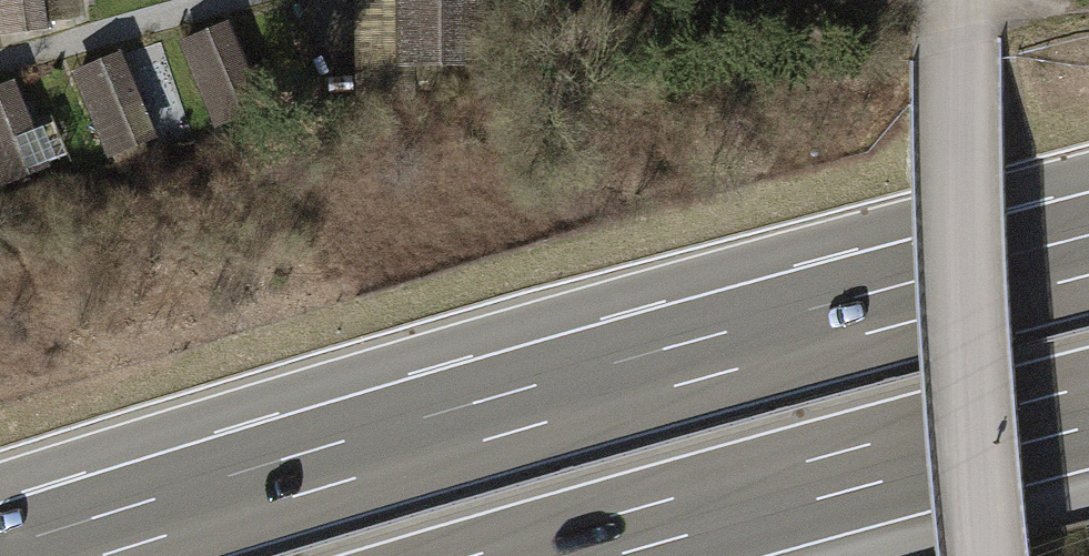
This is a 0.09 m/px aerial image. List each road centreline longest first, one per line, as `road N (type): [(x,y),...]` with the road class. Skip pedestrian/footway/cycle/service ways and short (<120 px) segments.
road 1 (motorway): [(1088,254),(410,440),(31,555)]
road 2 (unclassified): [(963,0),(959,157),(985,555)]
road 3 (motorway): [(552,555),(1088,409)]

